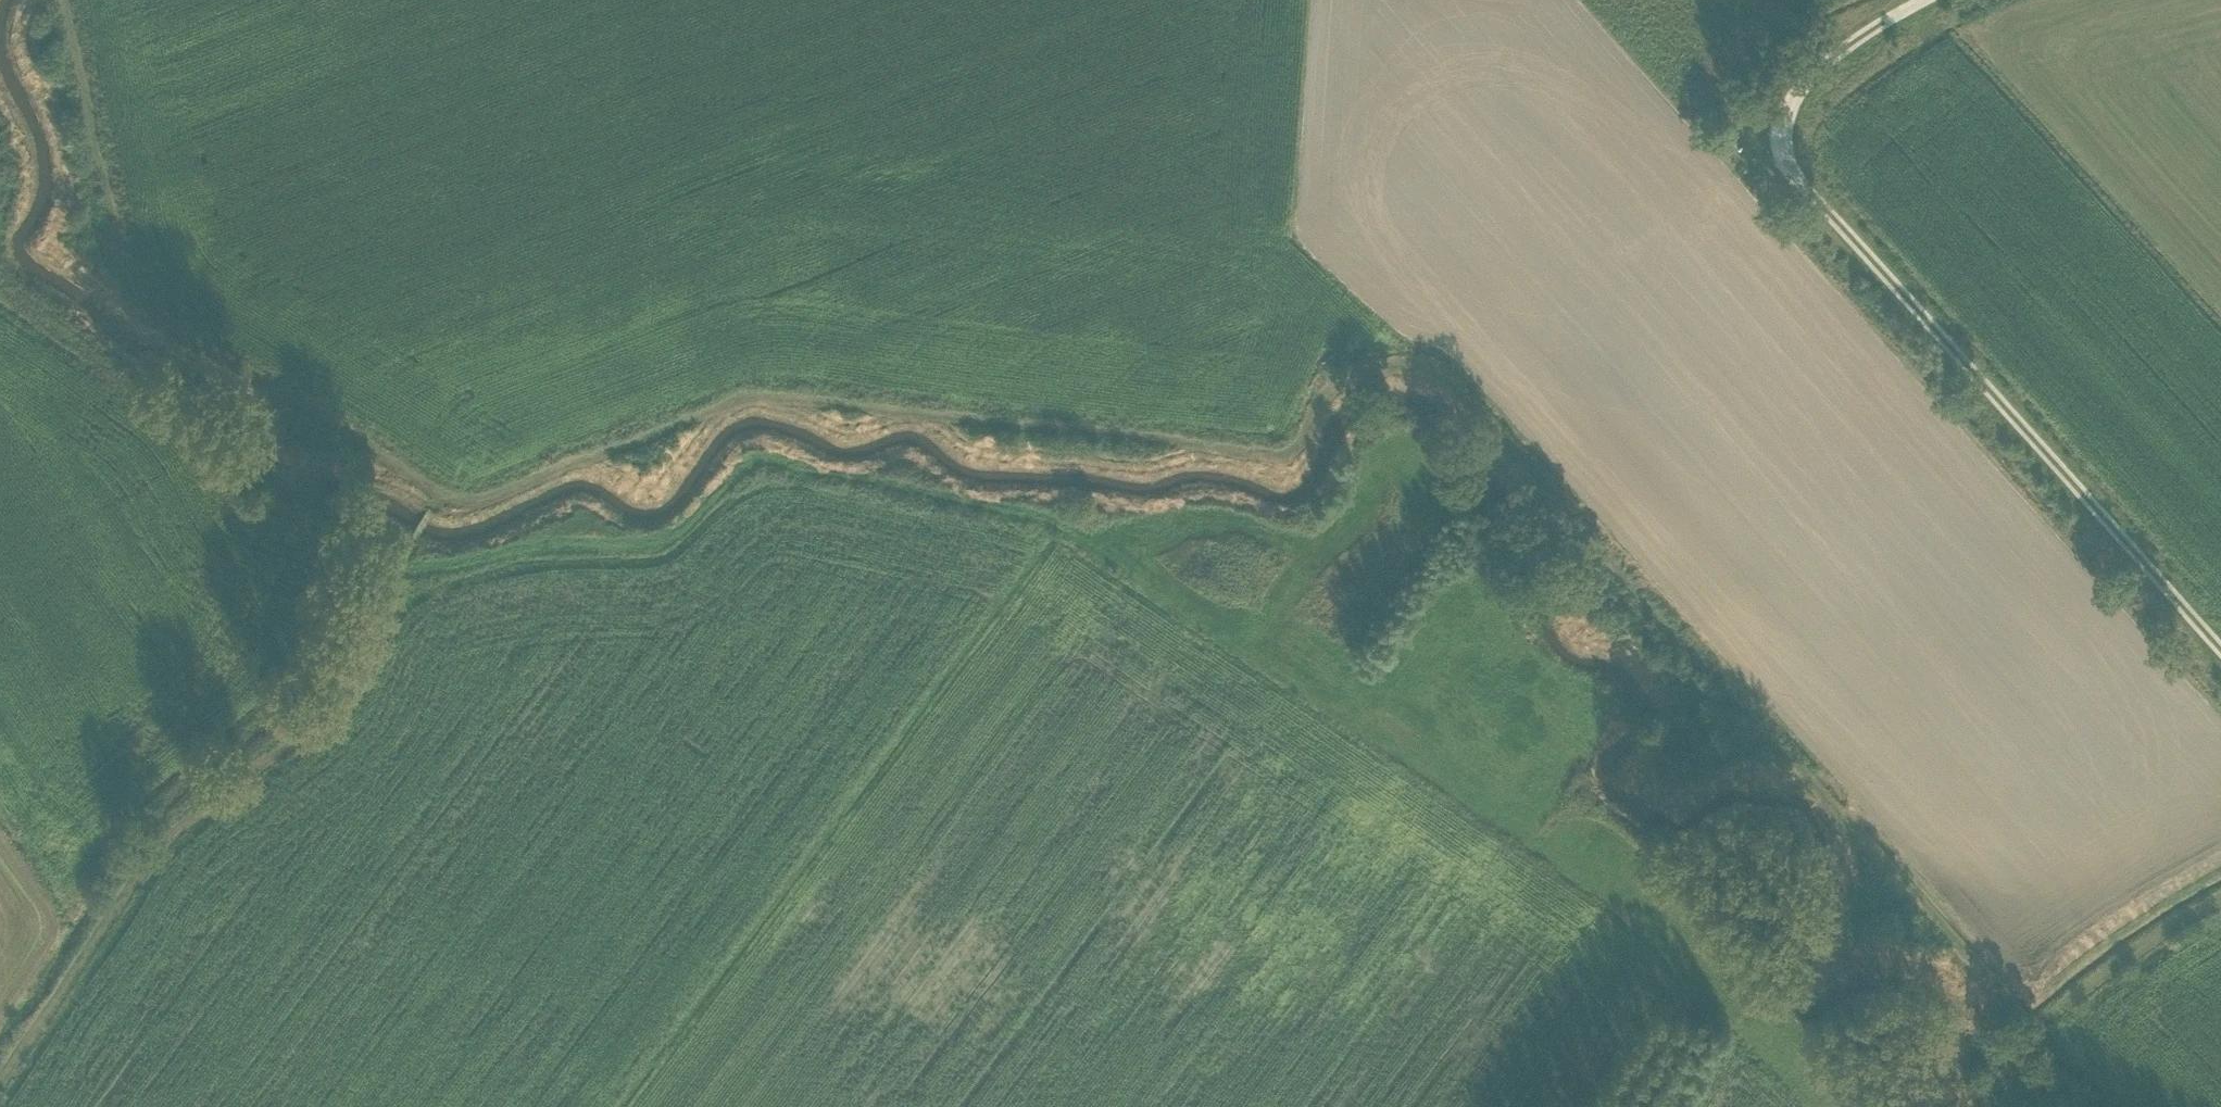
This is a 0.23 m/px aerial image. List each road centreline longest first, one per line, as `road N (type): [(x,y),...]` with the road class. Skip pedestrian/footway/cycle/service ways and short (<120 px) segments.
road 1 (track): [(1923,0),(1810,78),(1789,106),(1786,165),(2220,645)]
road 2 (track): [(2025,1032),(2220,903)]

